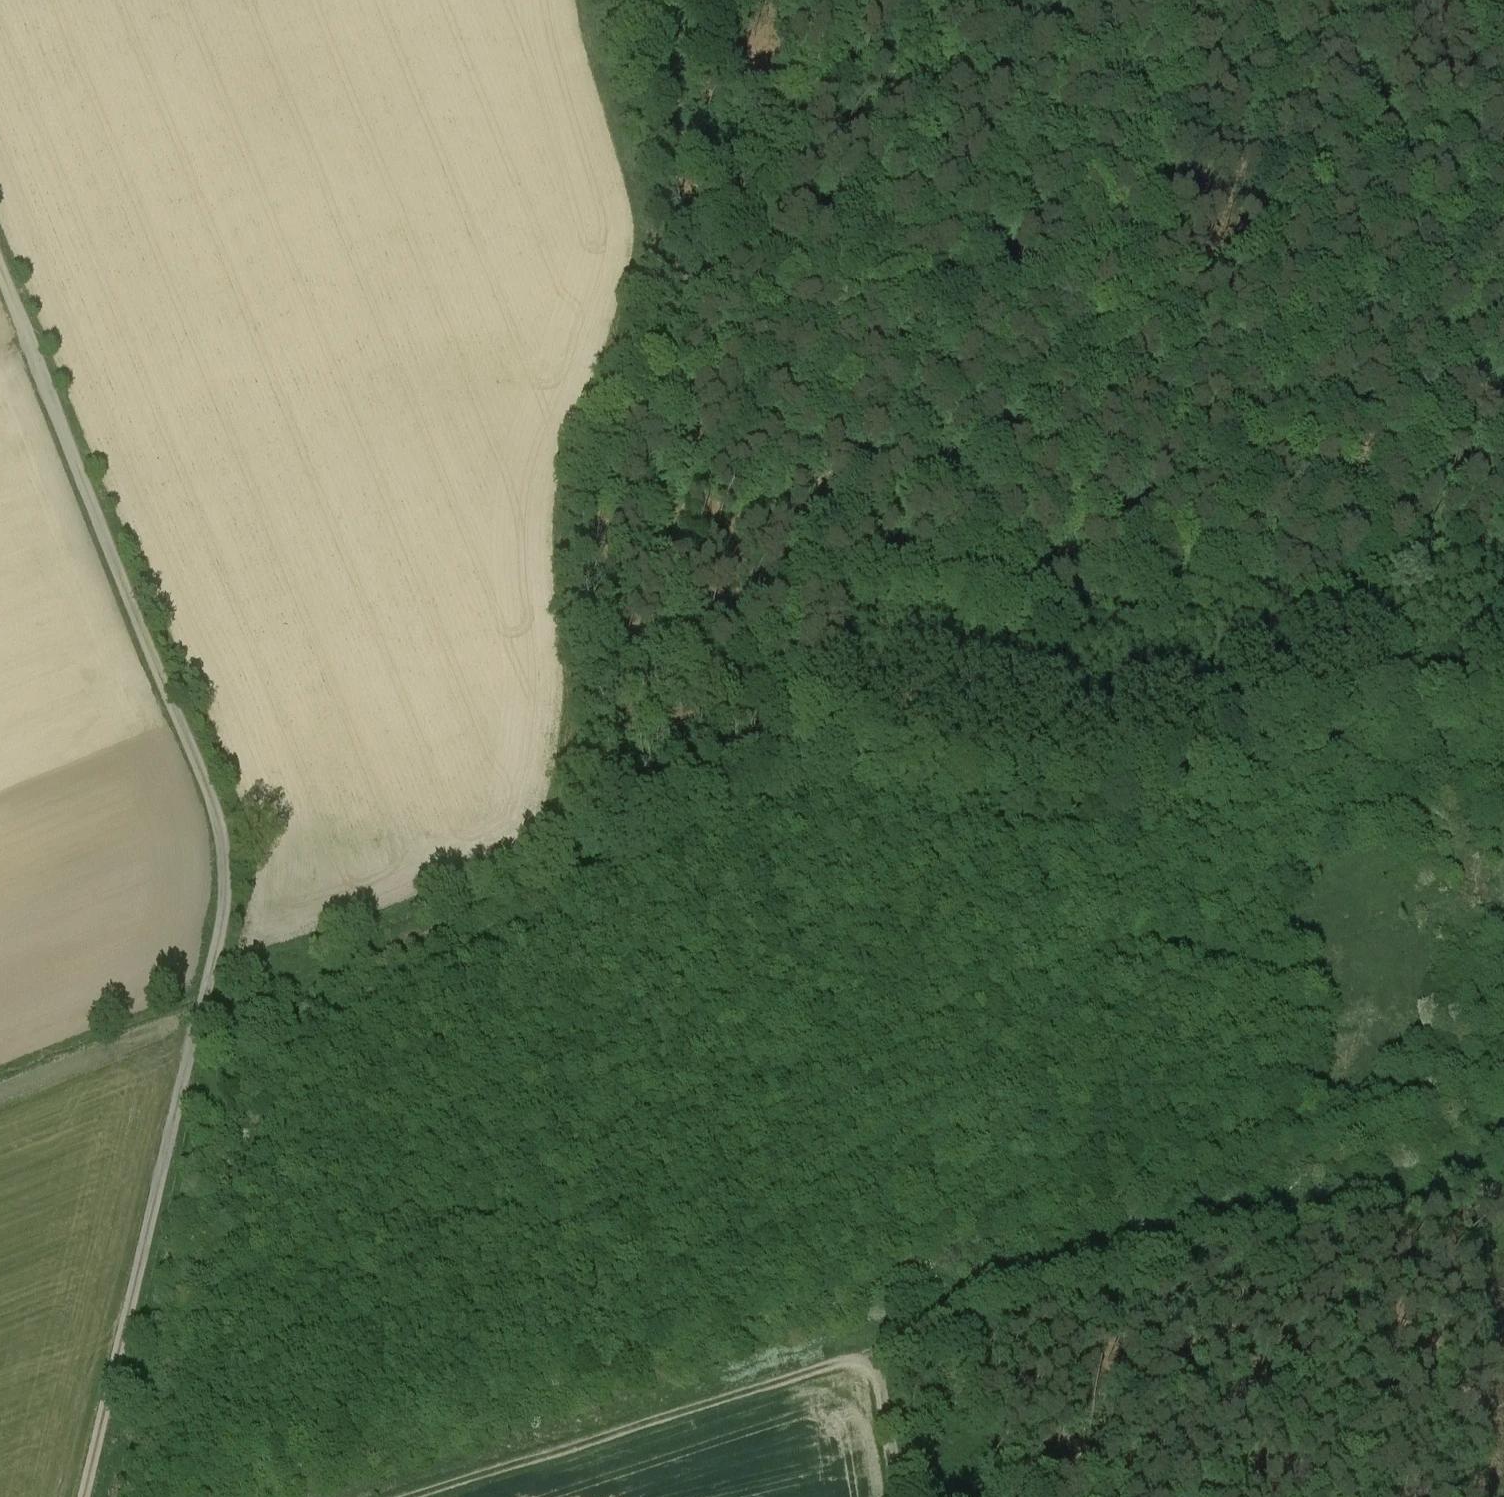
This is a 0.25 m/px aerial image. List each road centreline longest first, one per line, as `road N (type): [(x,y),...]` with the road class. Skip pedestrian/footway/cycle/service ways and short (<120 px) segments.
road 1 (track): [(0,263),(216,809),(228,873),(85,1496)]
road 2 (track): [(895,1496),(878,1379),(863,1361),(835,1363),(411,1496)]

